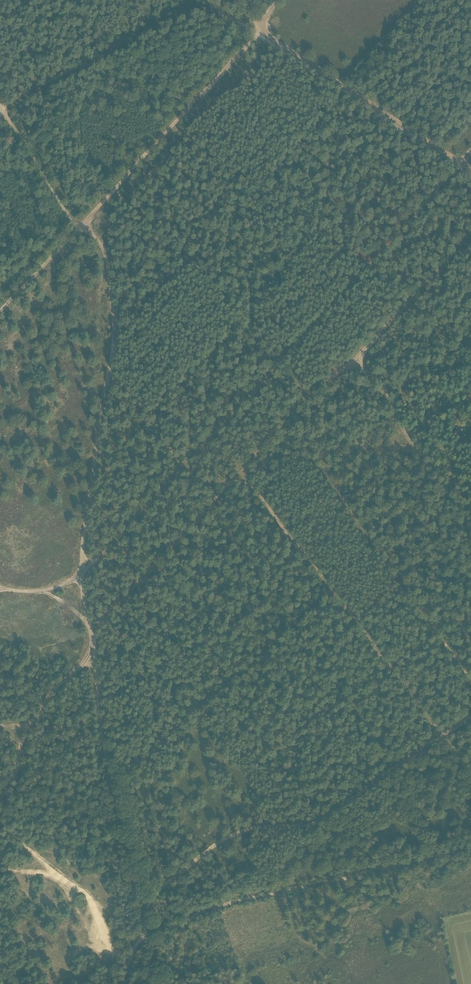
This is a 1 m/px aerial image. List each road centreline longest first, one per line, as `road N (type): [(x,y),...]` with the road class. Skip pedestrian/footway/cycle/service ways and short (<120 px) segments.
road 1 (track): [(470,667),(441,636),(396,668),(249,475),(239,475),(111,619),(179,720),(210,698),(304,828),(233,902)]
road 2 (track): [(0,270),(58,232),(71,207),(112,186),(199,264),(301,148),(442,251),(427,310),(470,372)]
road 3 (track): [(0,590),(48,592),(112,544),(470,151)]
road 4 (track): [(0,110),(69,215),(107,248),(112,331),(82,567)]
road 5 (track): [(150,967),(82,567)]
road 6 (track): [(0,309),(257,34)]
road 7 (track): [(240,475),(470,234)]
road 8 (track): [(0,110),(192,0)]
road 9 (track): [(470,718),(304,828)]
road 10 (track): [(139,911),(218,842),(271,828),(304,828)]
road 11 (track): [(354,360),(470,510)]
road 12 (track): [(199,264),(311,401)]
road 13 (track): [(0,800),(46,699),(92,657)]
road 14 (track): [(396,668),(470,771)]
road 15 (track): [(233,902),(190,916),(160,983)]

